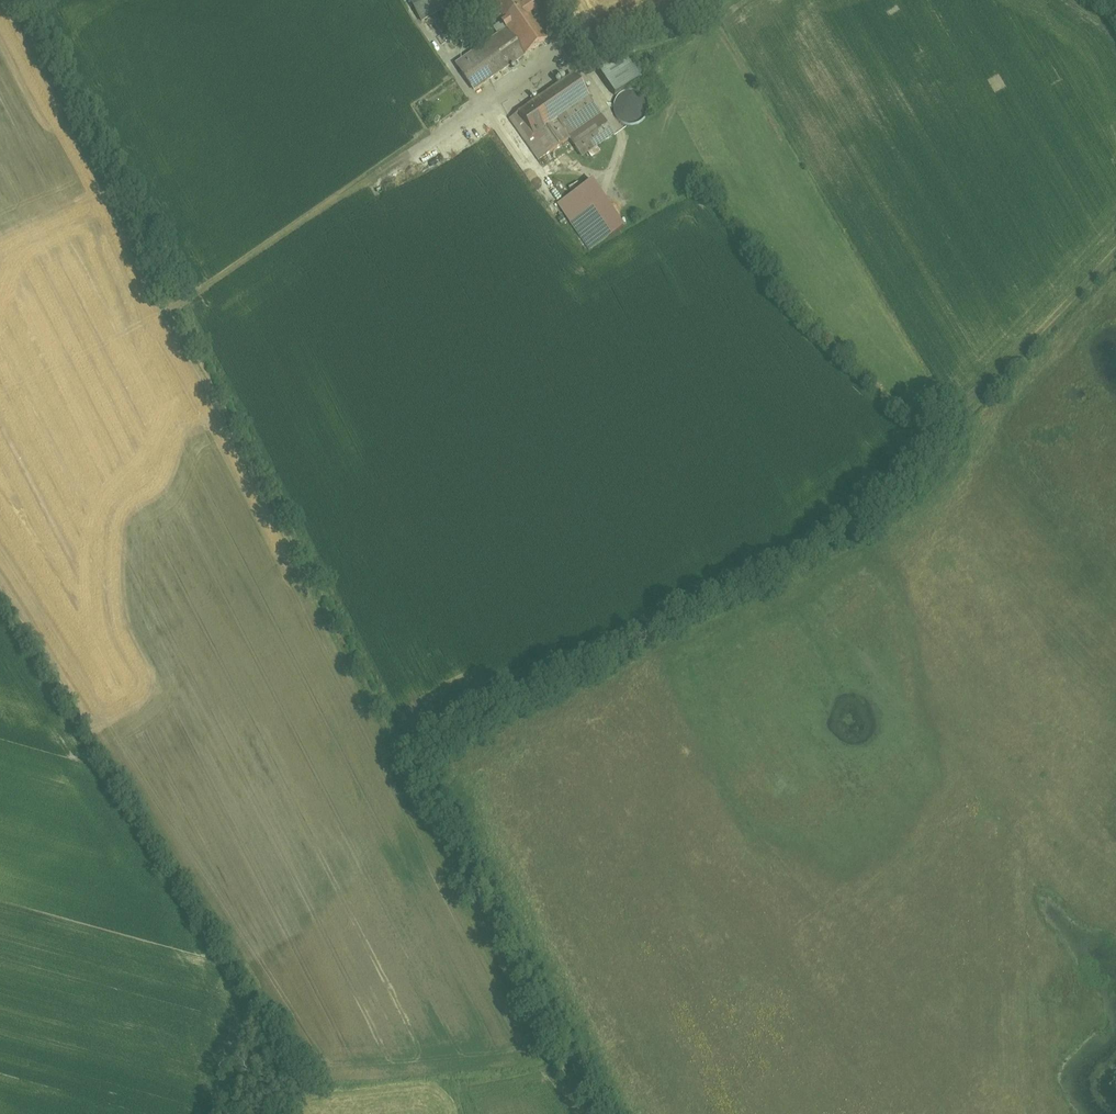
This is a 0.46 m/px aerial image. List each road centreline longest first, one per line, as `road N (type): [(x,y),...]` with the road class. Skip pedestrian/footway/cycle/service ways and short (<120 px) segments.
road 1 (track): [(427,146),(196,311)]

